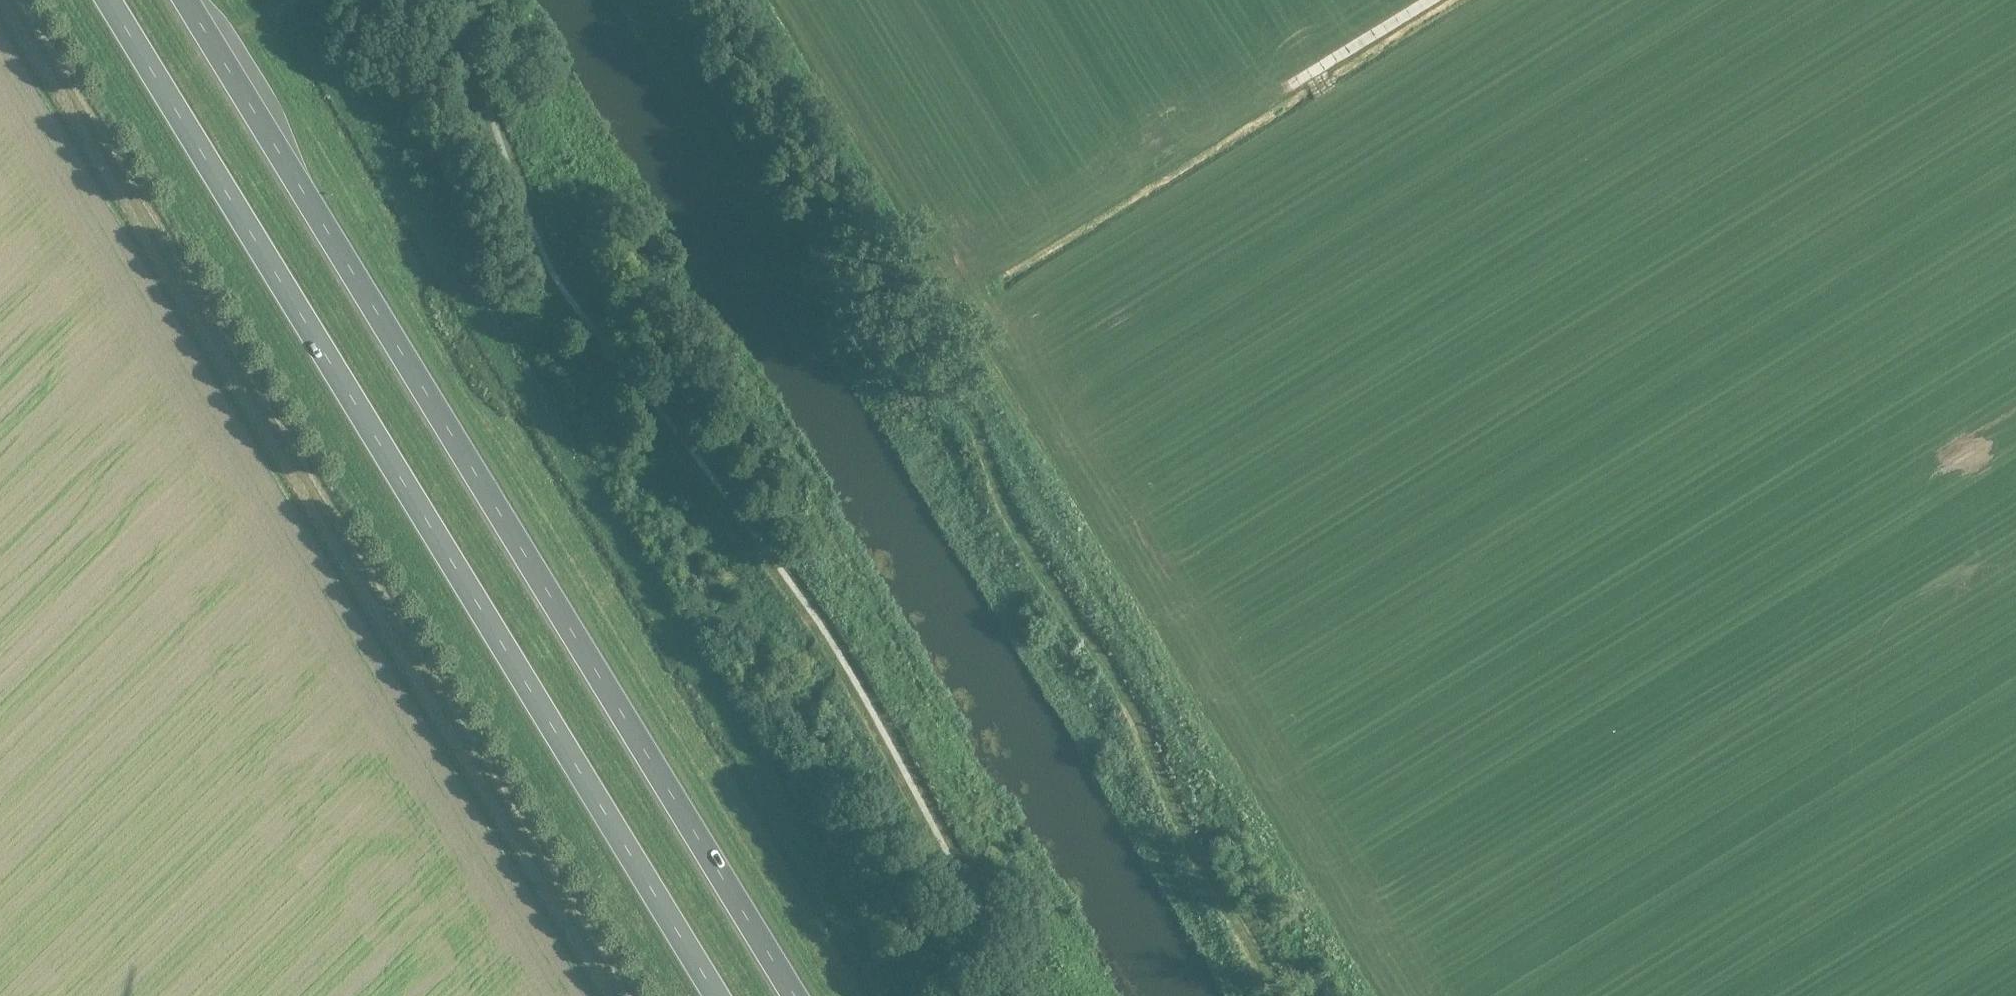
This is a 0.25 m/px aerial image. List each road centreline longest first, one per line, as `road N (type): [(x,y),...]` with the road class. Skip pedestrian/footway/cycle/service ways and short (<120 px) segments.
road 1 (trunk): [(794,995),(185,0)]
road 2 (trunk): [(108,0),(716,995)]

